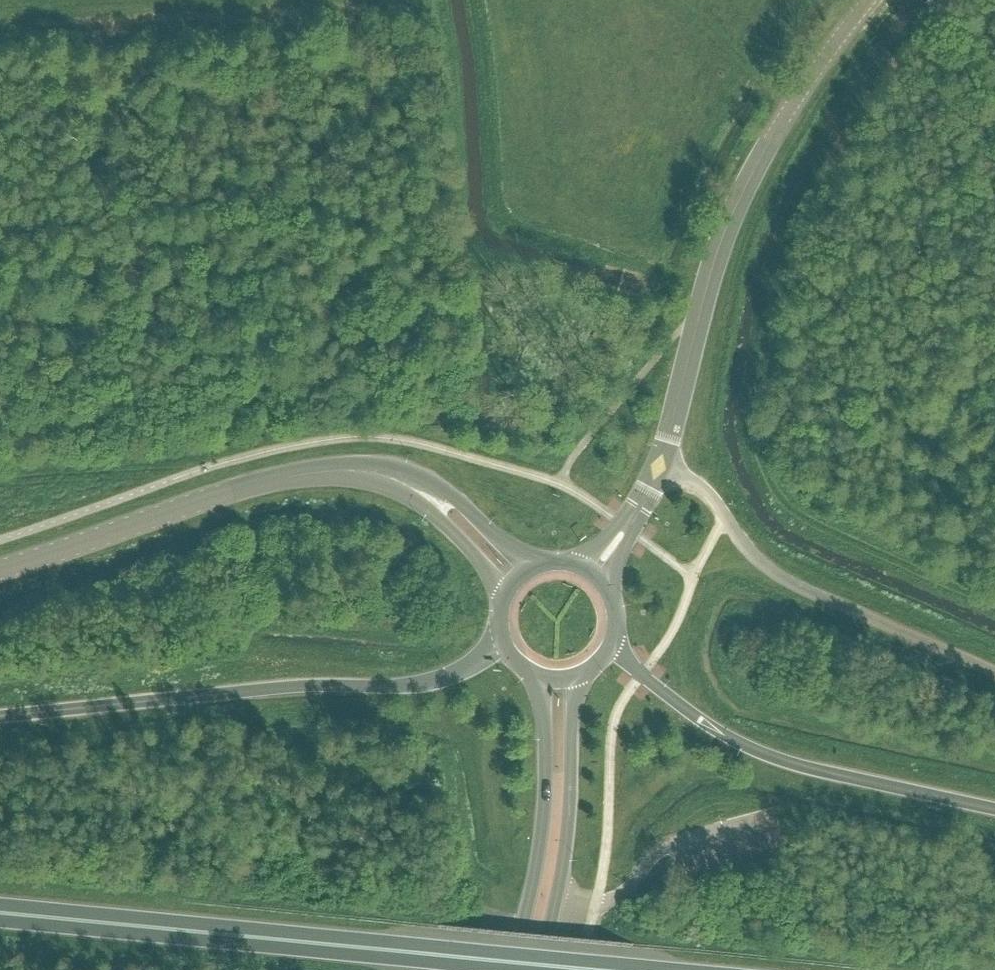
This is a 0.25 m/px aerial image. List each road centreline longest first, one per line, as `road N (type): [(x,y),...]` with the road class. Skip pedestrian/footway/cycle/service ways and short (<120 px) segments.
road 1 (track): [(952,0),(836,144),(793,229),(750,427),(778,494),(804,515),(994,602)]
road 2 (trunk): [(600,969),(0,913)]
road 3 (tertiary): [(871,0),(767,146),(718,239),(661,467)]
road 4 (trunk): [(502,644),(445,678),(410,686),(294,687),(0,717)]
road 5 (tertiary): [(411,489),(348,470),(283,477),(0,572)]
road 6 (trunk): [(994,810),(771,757),(698,720),(612,647)]
road 7 (unclassified): [(994,671),(788,583),(752,557),(712,496),(661,467)]
road 8 (secondary): [(542,969),(572,807),(575,679)]
road 9 (secondary): [(547,680),(545,801),(512,969)]
road 10 (tertiary): [(531,567),(460,501),(411,489)]
road 11 (tertiary): [(411,489),(506,591)]

